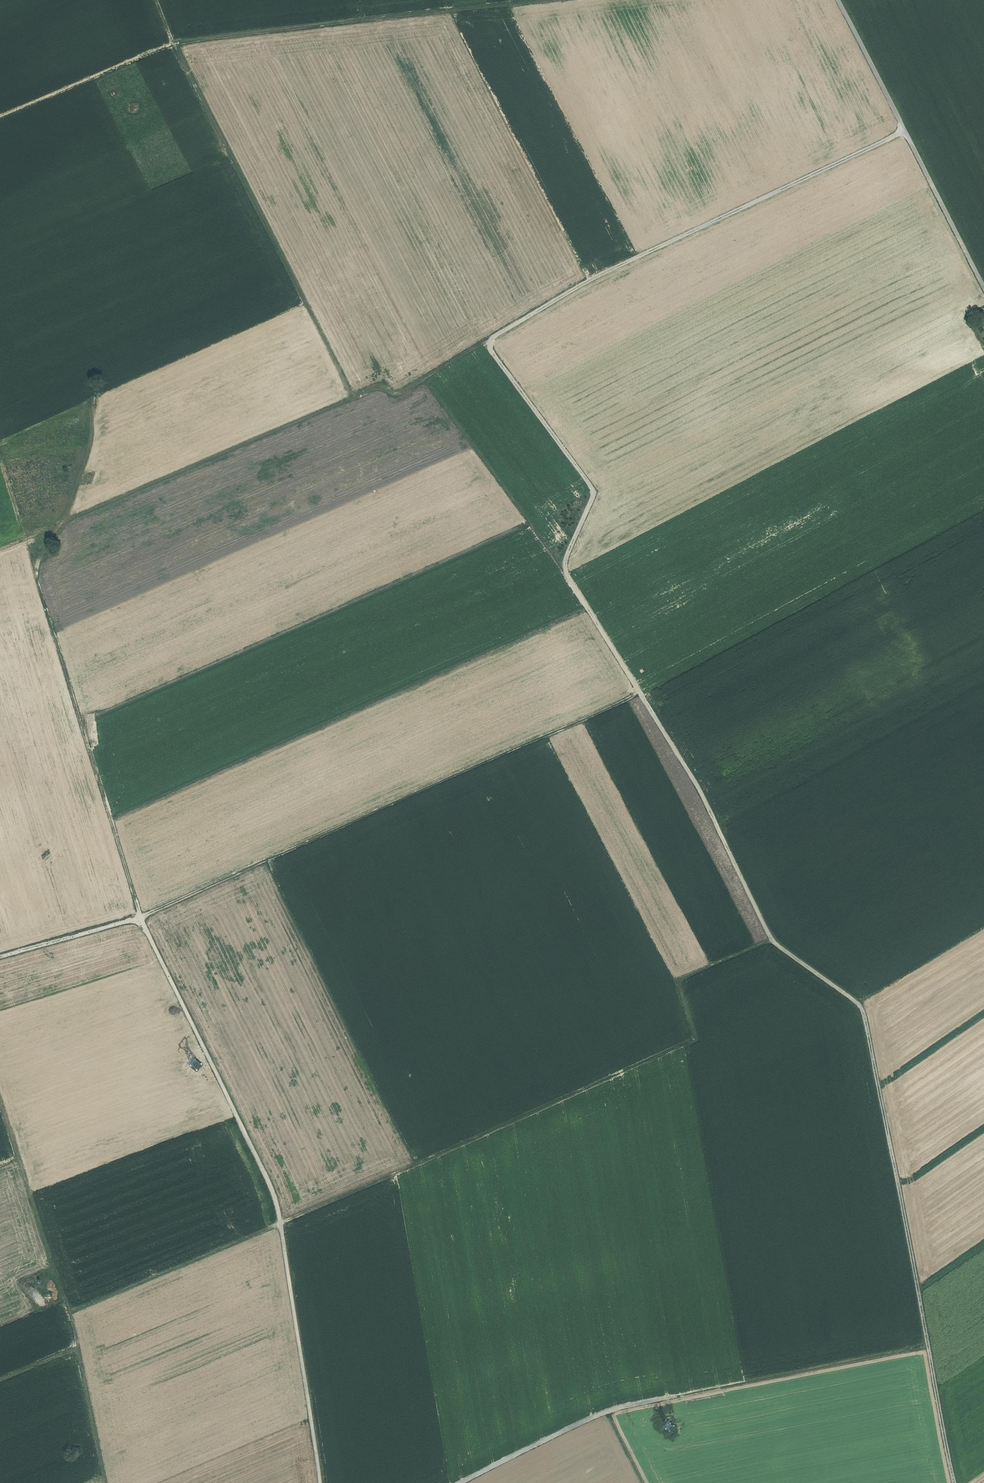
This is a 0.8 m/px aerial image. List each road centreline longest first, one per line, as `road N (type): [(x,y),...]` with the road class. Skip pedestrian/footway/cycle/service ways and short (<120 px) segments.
road 1 (track): [(320,1482),(275,1194),(141,918),(36,568),(89,451),(95,399),(0,443)]
road 2 (track): [(70,1313),(697,1038),(678,980),(773,940)]
road 3 (track): [(0,956),(141,918),(640,693)]
road 4 (track): [(352,398),(175,44),(454,10)]
road 5 (track): [(861,1011),(771,938),(698,788),(564,569),(583,520)]
road 6 (track): [(461,1482),(612,1408),(928,1345)]
road 7 (track): [(861,1011),(955,1482)]
road 8 (track): [(106,1482),(70,1313),(0,1093)]
road 9 (track): [(62,522),(376,387),(396,396),(426,379)]
road 10 (track): [(593,278),(904,130)]
road 11 (track): [(593,278),(486,343),(594,491),(583,520)]
road 12 (track): [(839,0),(983,286)]
road 13 (track): [(486,343),(426,379),(564,569)]
road 14 (track): [(0,116),(175,44)]

